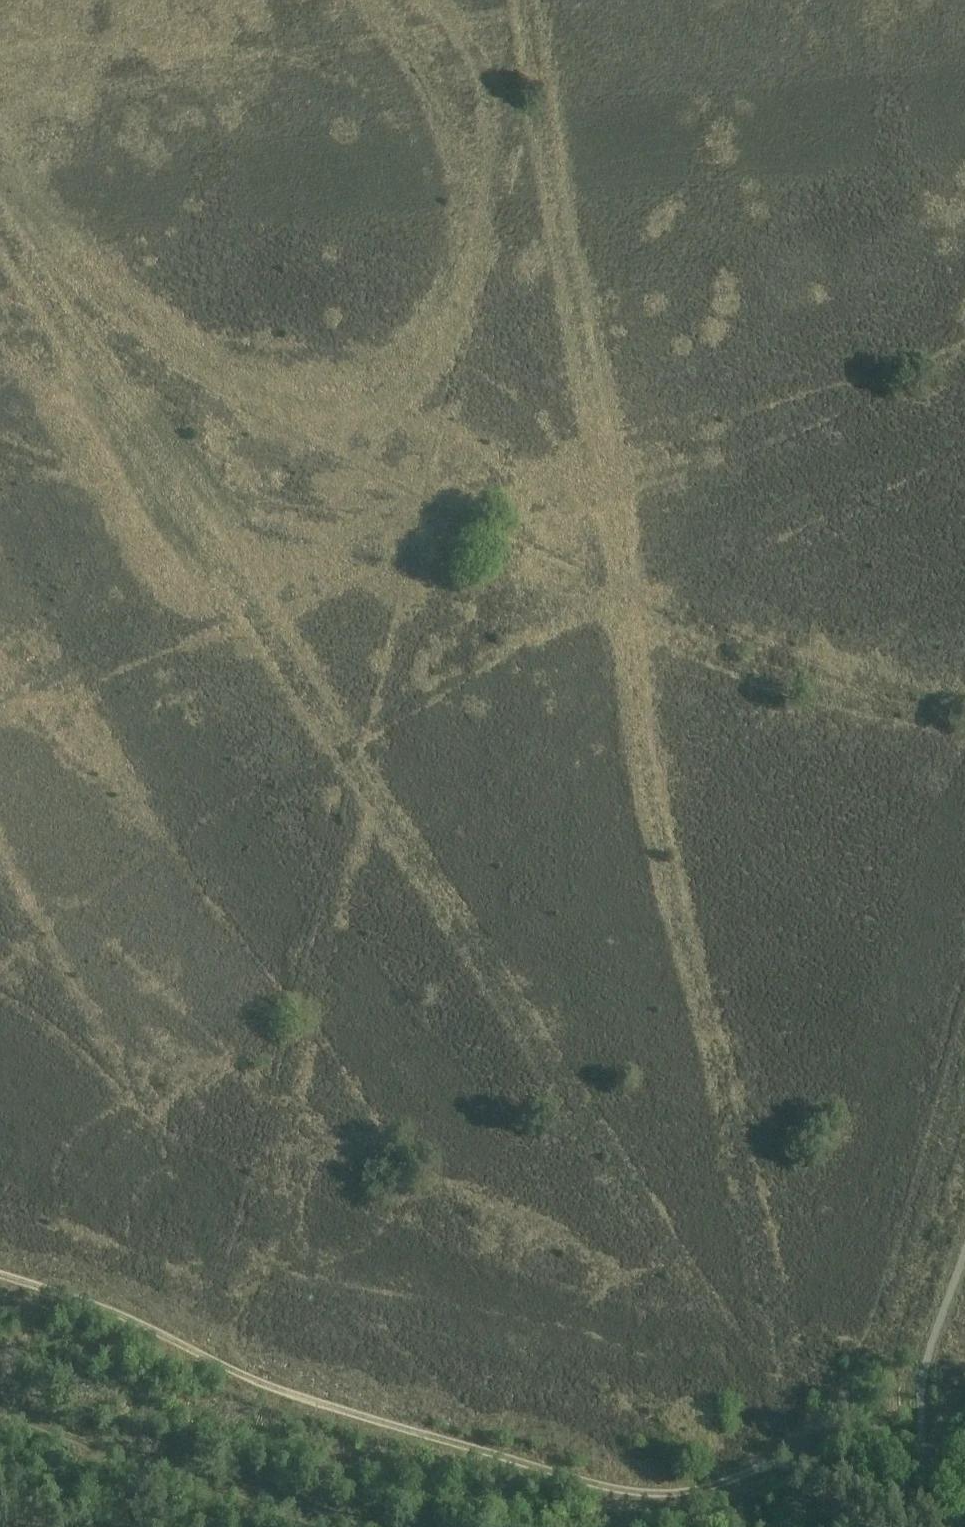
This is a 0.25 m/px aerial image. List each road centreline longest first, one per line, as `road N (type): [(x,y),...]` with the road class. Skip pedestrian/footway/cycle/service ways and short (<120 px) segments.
road 1 (track): [(0,1273),(101,1306),(314,1401),(597,1484),(694,1490),(786,1462),(908,1515)]
road 2 (track): [(351,1526),(0,1410)]

